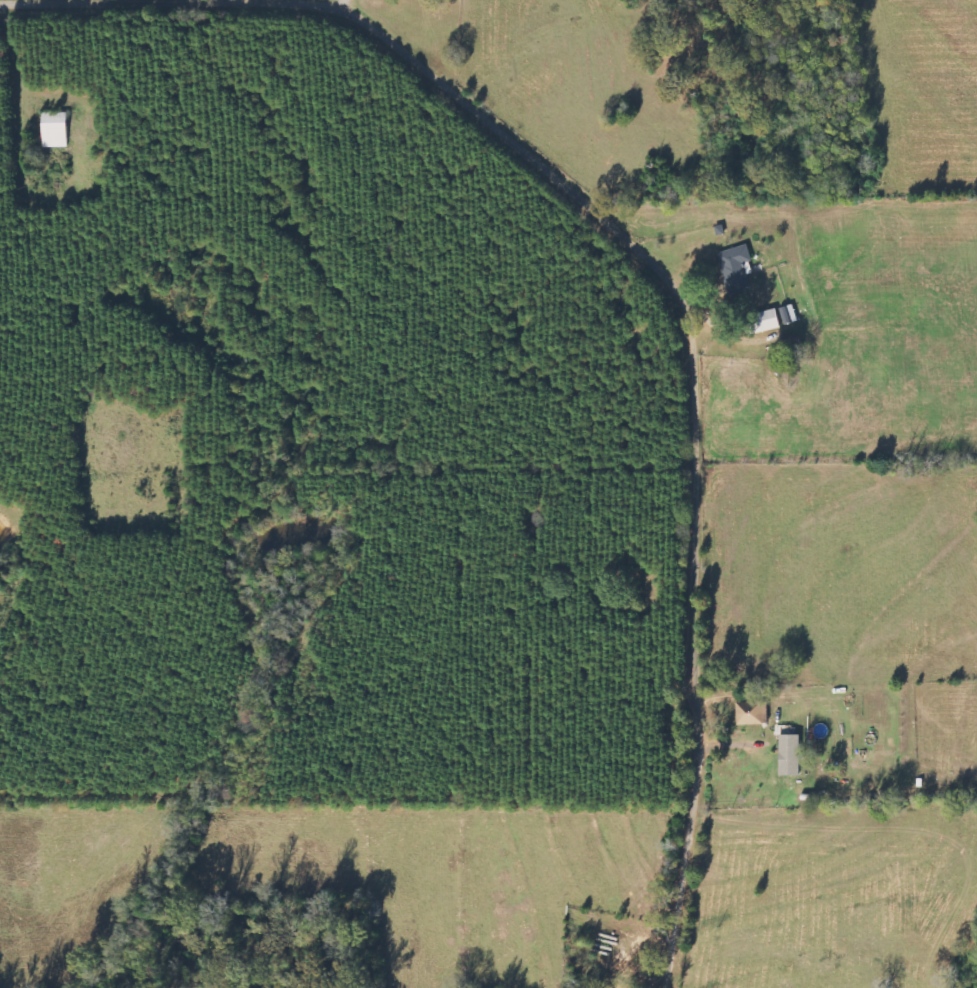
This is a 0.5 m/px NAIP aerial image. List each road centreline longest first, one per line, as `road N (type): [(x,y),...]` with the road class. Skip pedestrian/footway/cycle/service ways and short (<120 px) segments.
road 1 (residential): [(674,987),(704,779),(704,370),(696,307),(674,273),(617,220),(418,53),(346,6),(310,0)]

